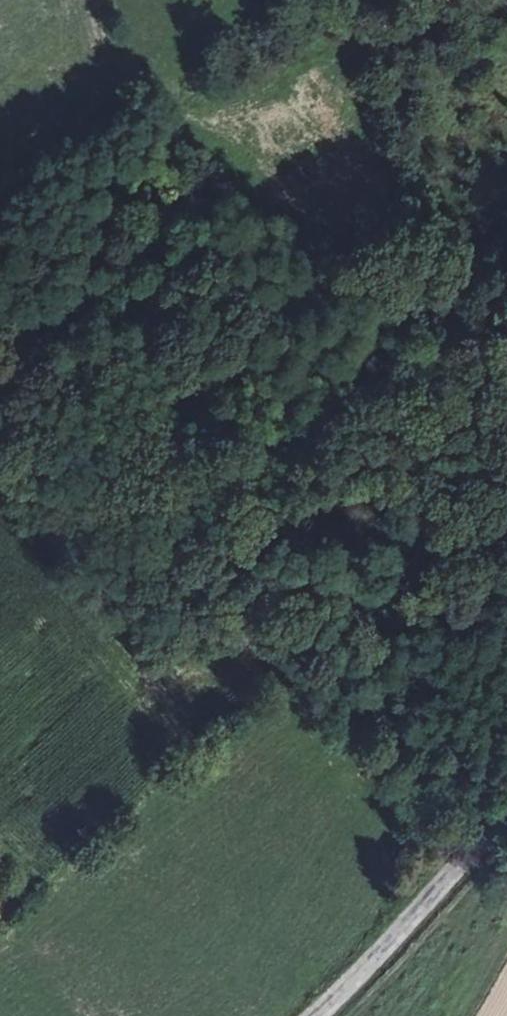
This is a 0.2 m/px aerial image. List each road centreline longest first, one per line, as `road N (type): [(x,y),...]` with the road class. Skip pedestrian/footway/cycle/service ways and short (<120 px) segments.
road 1 (unclassified): [(307,1015),(506,816)]

